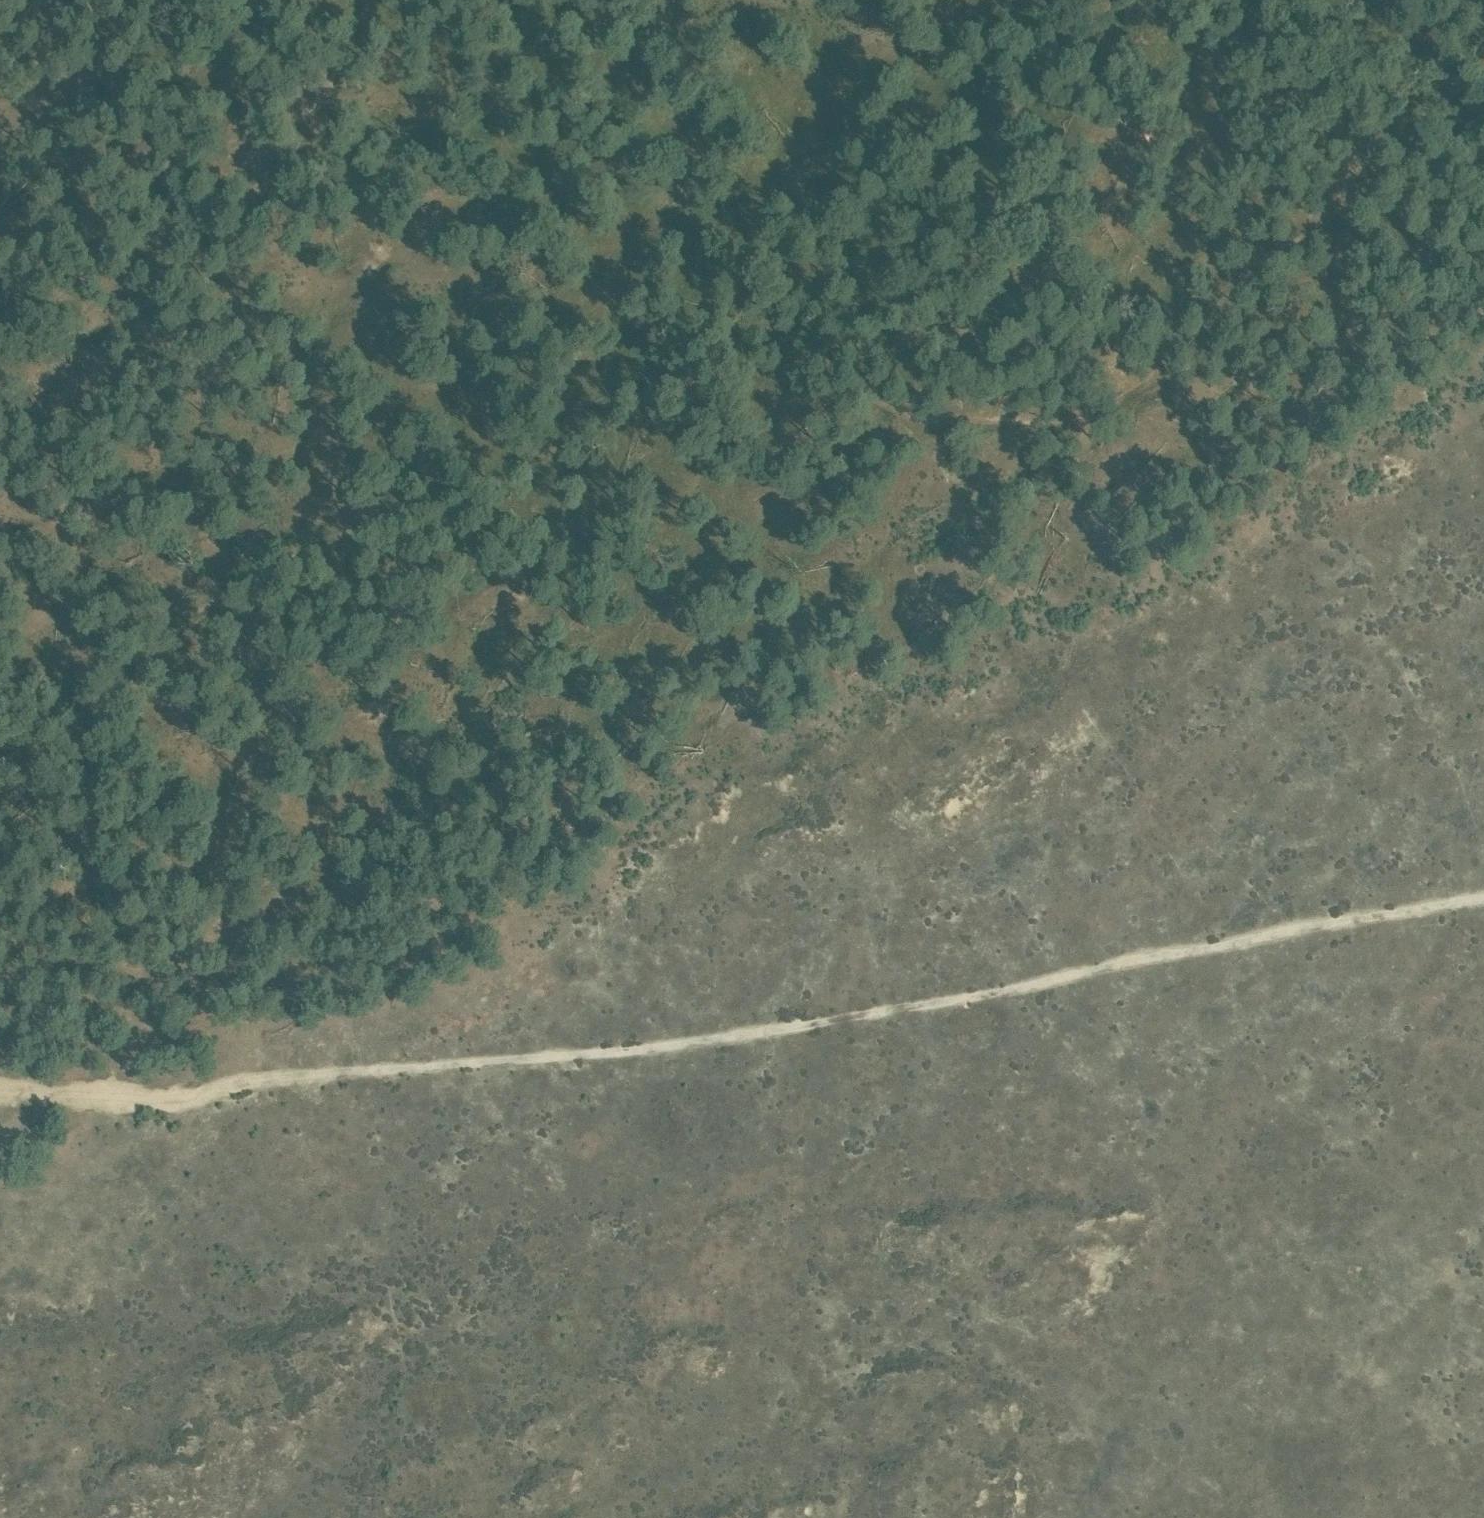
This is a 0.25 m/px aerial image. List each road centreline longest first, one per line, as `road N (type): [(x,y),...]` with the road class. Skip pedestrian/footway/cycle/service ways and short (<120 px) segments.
road 1 (track): [(0,1088),(162,1099),(341,1070),(706,1039),(1483,898)]

